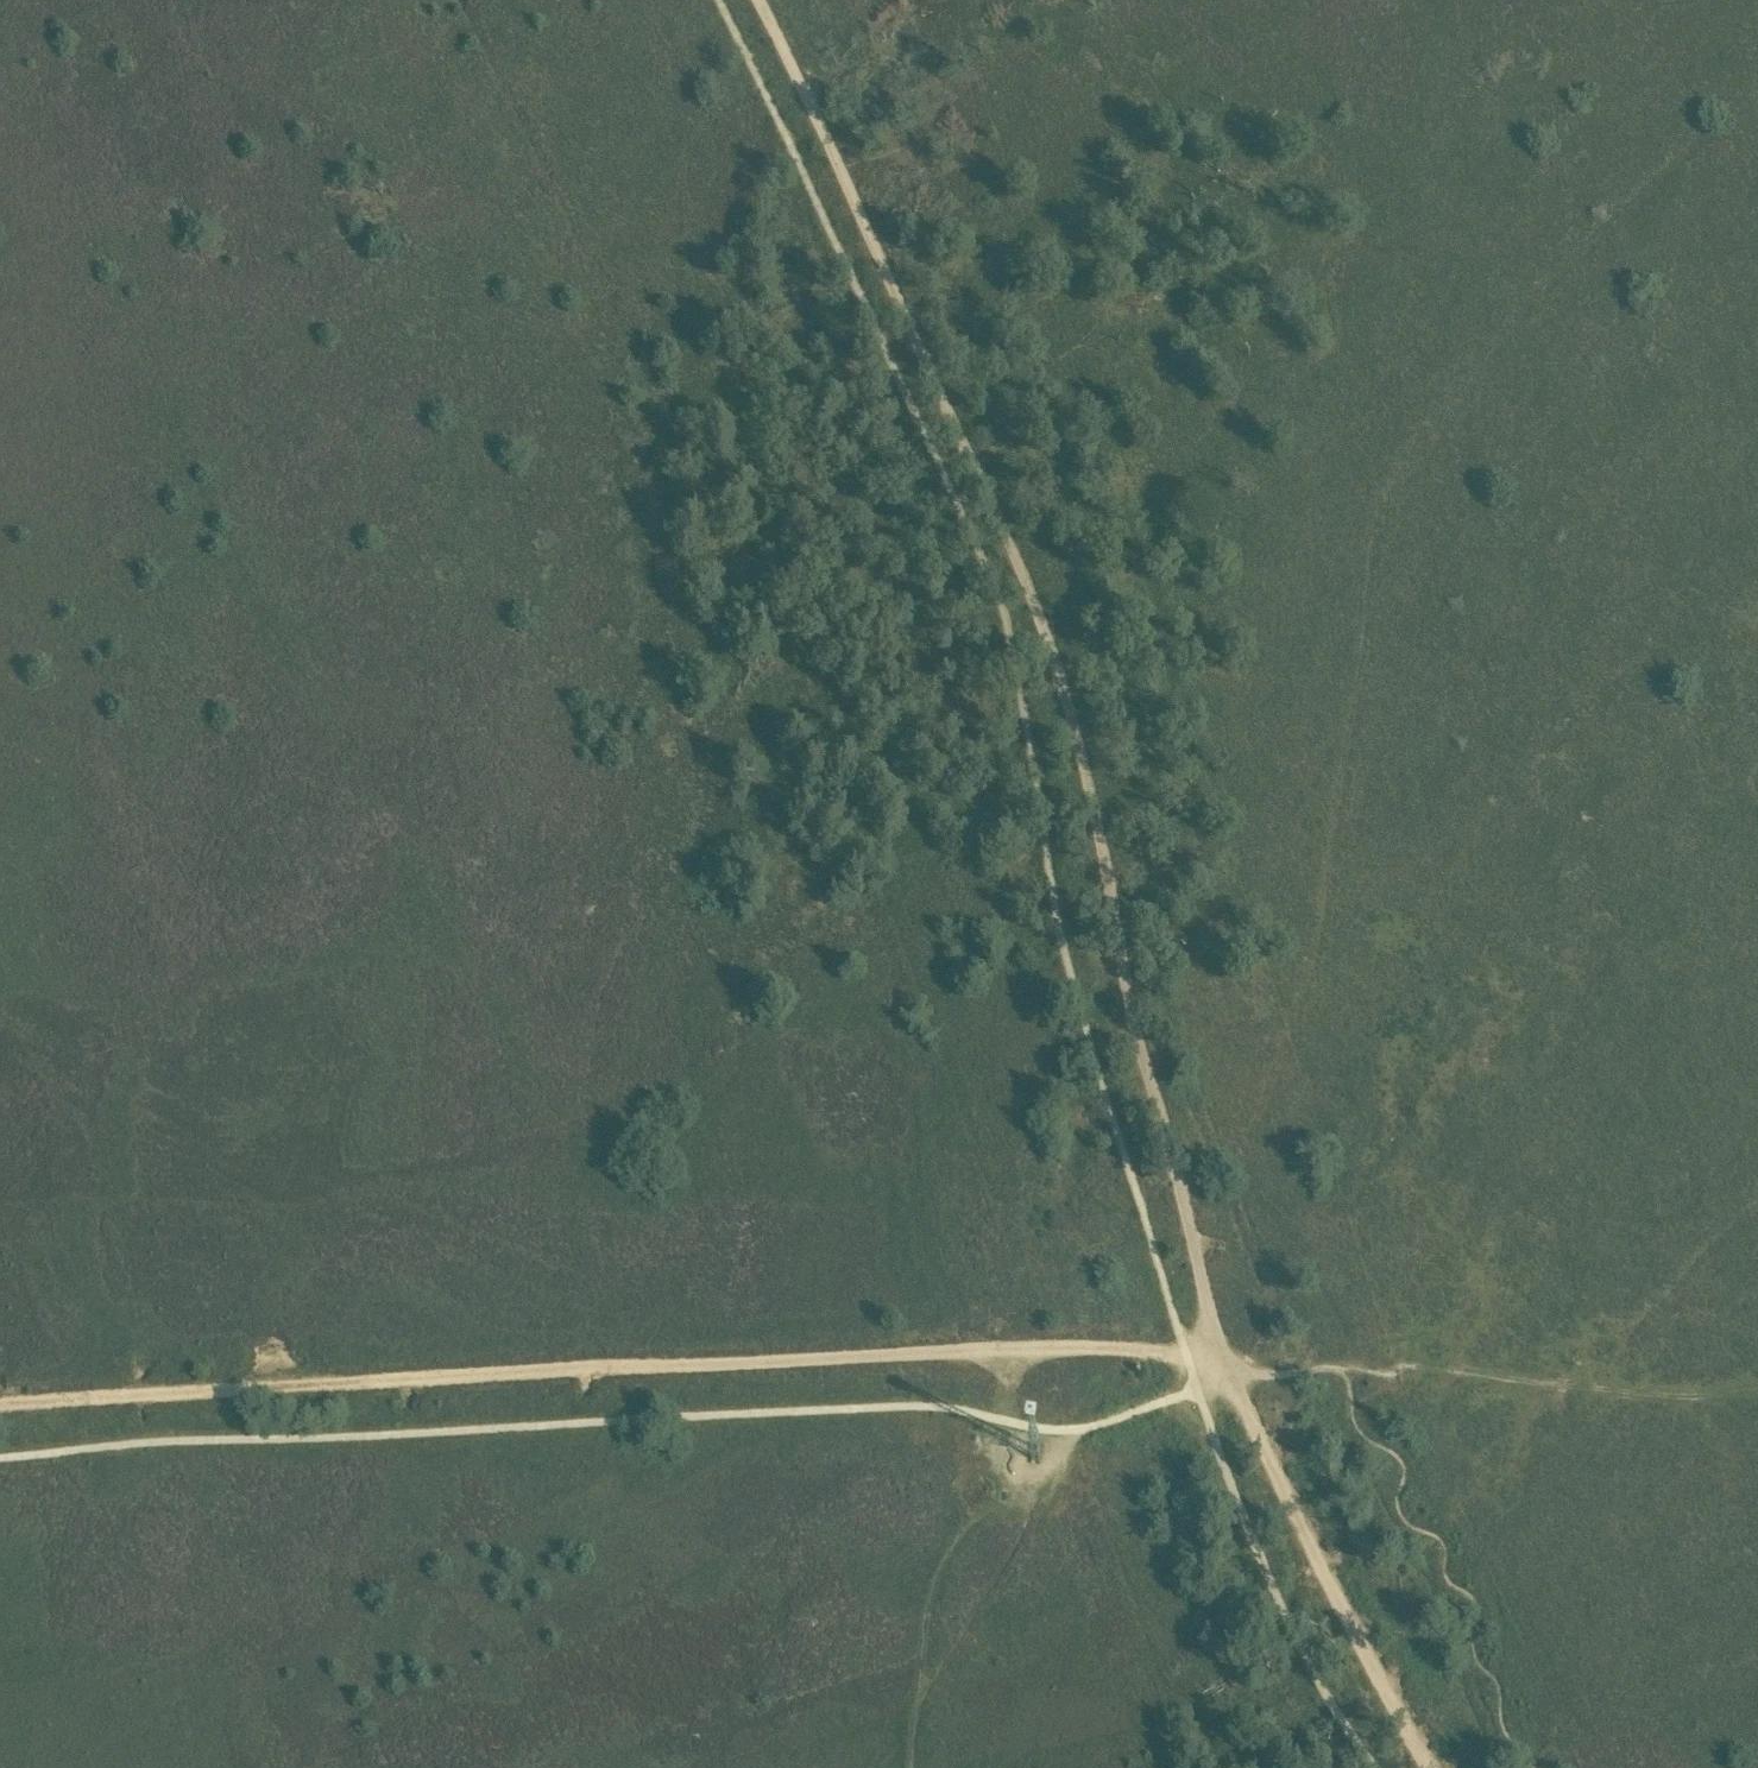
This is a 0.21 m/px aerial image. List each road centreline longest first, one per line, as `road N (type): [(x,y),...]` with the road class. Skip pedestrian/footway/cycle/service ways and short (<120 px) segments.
road 1 (track): [(1212,1360),(1188,1220),(1125,987),(1111,880),(1056,659),(1024,563),(763,0)]
road 2 (track): [(1212,1360),(1083,1349),(607,1365),(0,1405)]
road 3 (track): [(1435,1767),(1212,1360)]

